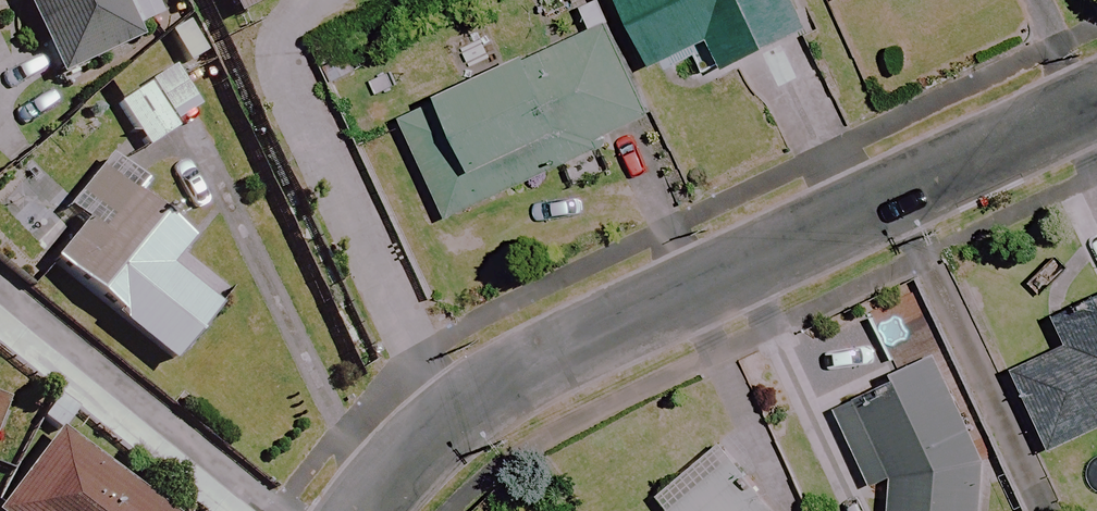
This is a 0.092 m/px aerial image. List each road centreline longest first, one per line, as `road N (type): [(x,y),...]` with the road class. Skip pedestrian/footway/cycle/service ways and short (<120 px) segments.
road 1 (residential): [(371,510),(447,424),(546,360),(1096,102)]

